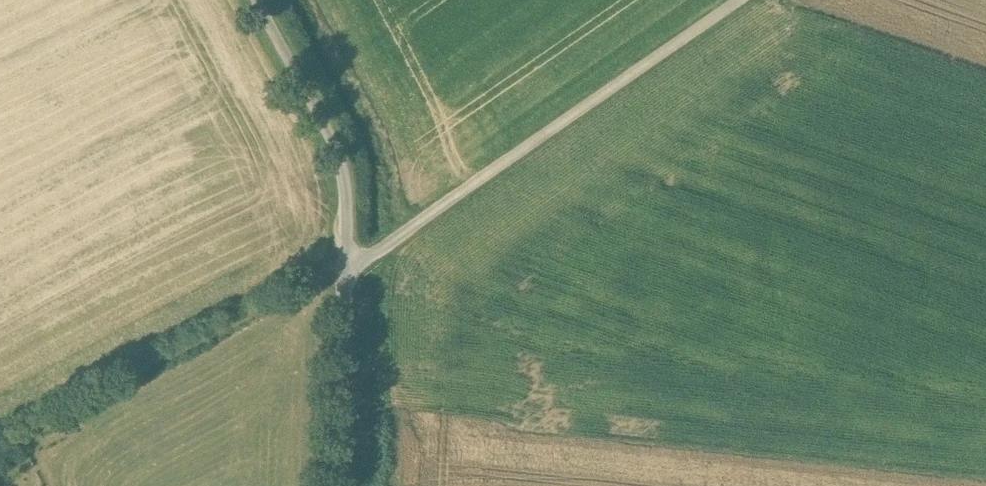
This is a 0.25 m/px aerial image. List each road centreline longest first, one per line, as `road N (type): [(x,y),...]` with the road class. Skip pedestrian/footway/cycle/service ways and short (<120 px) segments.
road 1 (track): [(347,263),(395,241),(745,0)]
road 2 (track): [(347,263),(325,265),(0,439)]
road 3 (track): [(257,0),(336,145),(346,179),(347,263)]
road 4 (track): [(340,485),(347,263)]

